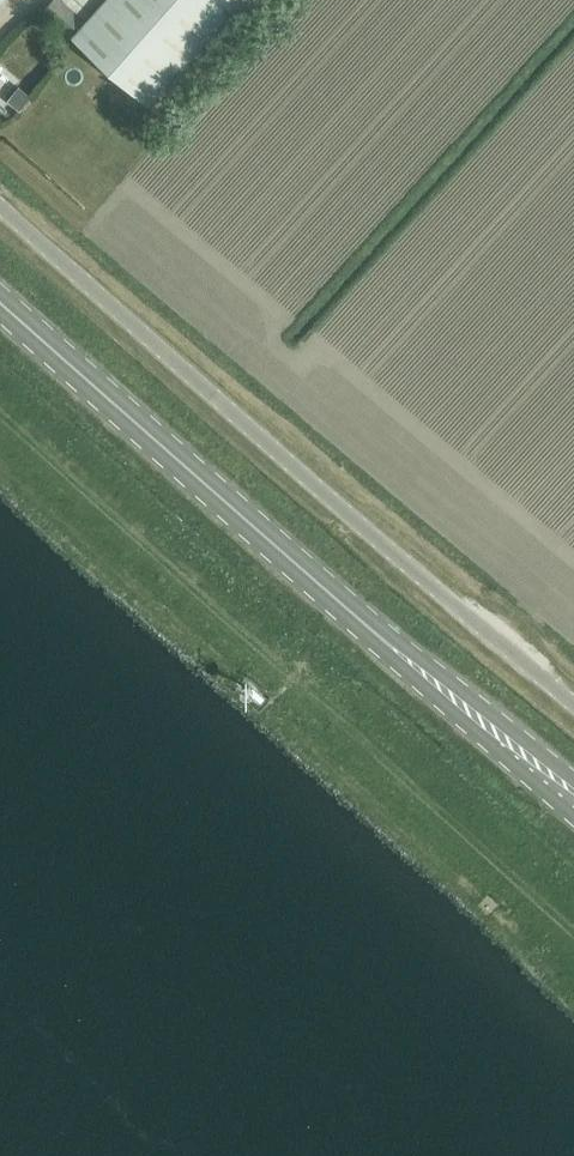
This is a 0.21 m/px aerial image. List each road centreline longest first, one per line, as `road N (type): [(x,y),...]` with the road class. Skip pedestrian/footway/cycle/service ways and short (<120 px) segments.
road 1 (track): [(0,421),(573,936)]
road 2 (primary): [(573,809),(0,306)]
road 3 (unclassified): [(573,705),(0,204)]

